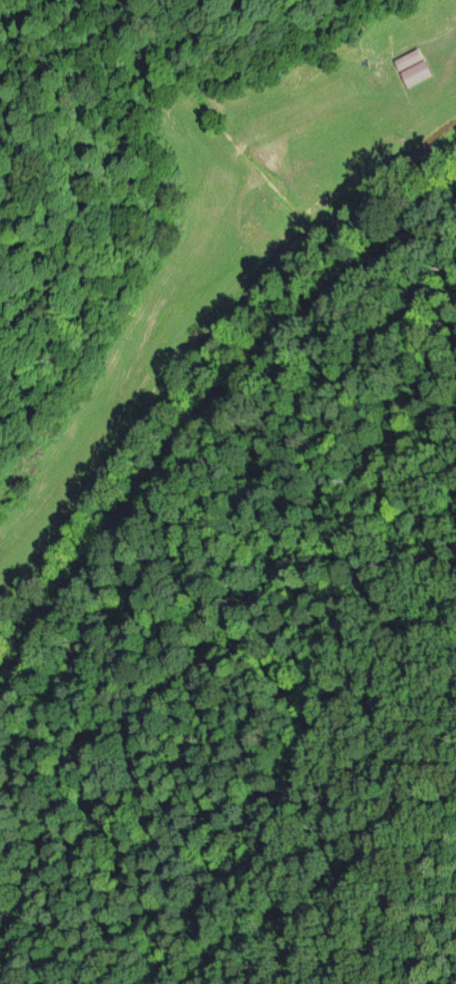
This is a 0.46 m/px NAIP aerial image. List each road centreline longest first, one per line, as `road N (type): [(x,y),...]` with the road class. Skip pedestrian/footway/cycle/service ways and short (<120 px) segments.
road 1 (residential): [(455,232),(224,455),(33,707),(0,763)]

